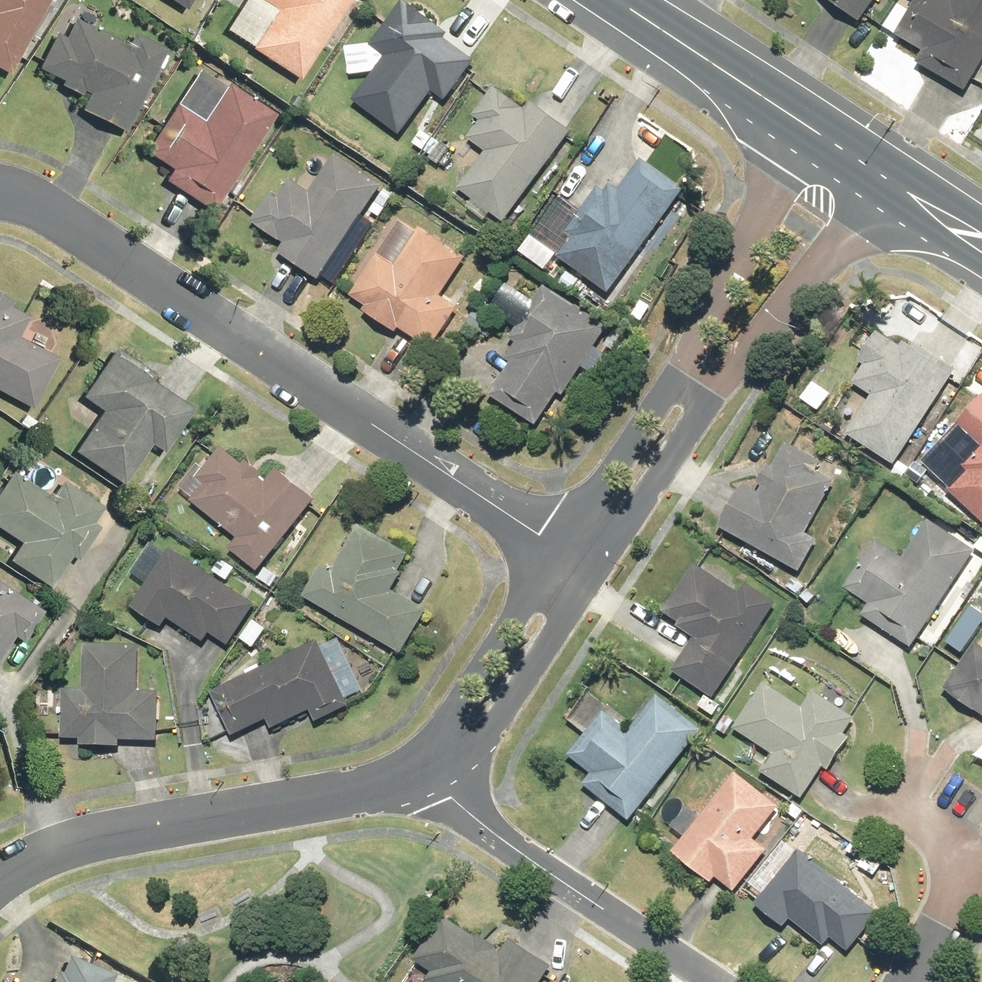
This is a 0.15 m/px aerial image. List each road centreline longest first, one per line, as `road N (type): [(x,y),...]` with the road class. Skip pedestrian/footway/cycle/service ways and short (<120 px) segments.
road 1 (residential): [(0,193),(42,208),(555,549)]
road 2 (residential): [(879,176),(750,343),(598,577)]
road 3 (residential): [(555,549),(705,312),(806,131)]
road 4 (residential): [(425,773),(118,833),(0,875)]
road 5 (residential): [(717,981),(475,819),(425,773)]
road 6 (residential): [(598,577),(484,735),(425,773)]
road 7 (residential): [(425,773),(456,703),(555,549)]
road 8 (secondary): [(806,131),(602,0)]
road 9 (residential): [(941,934),(959,881),(955,838),(930,809),(880,775)]
road 10 (secondary): [(879,176),(981,243)]

